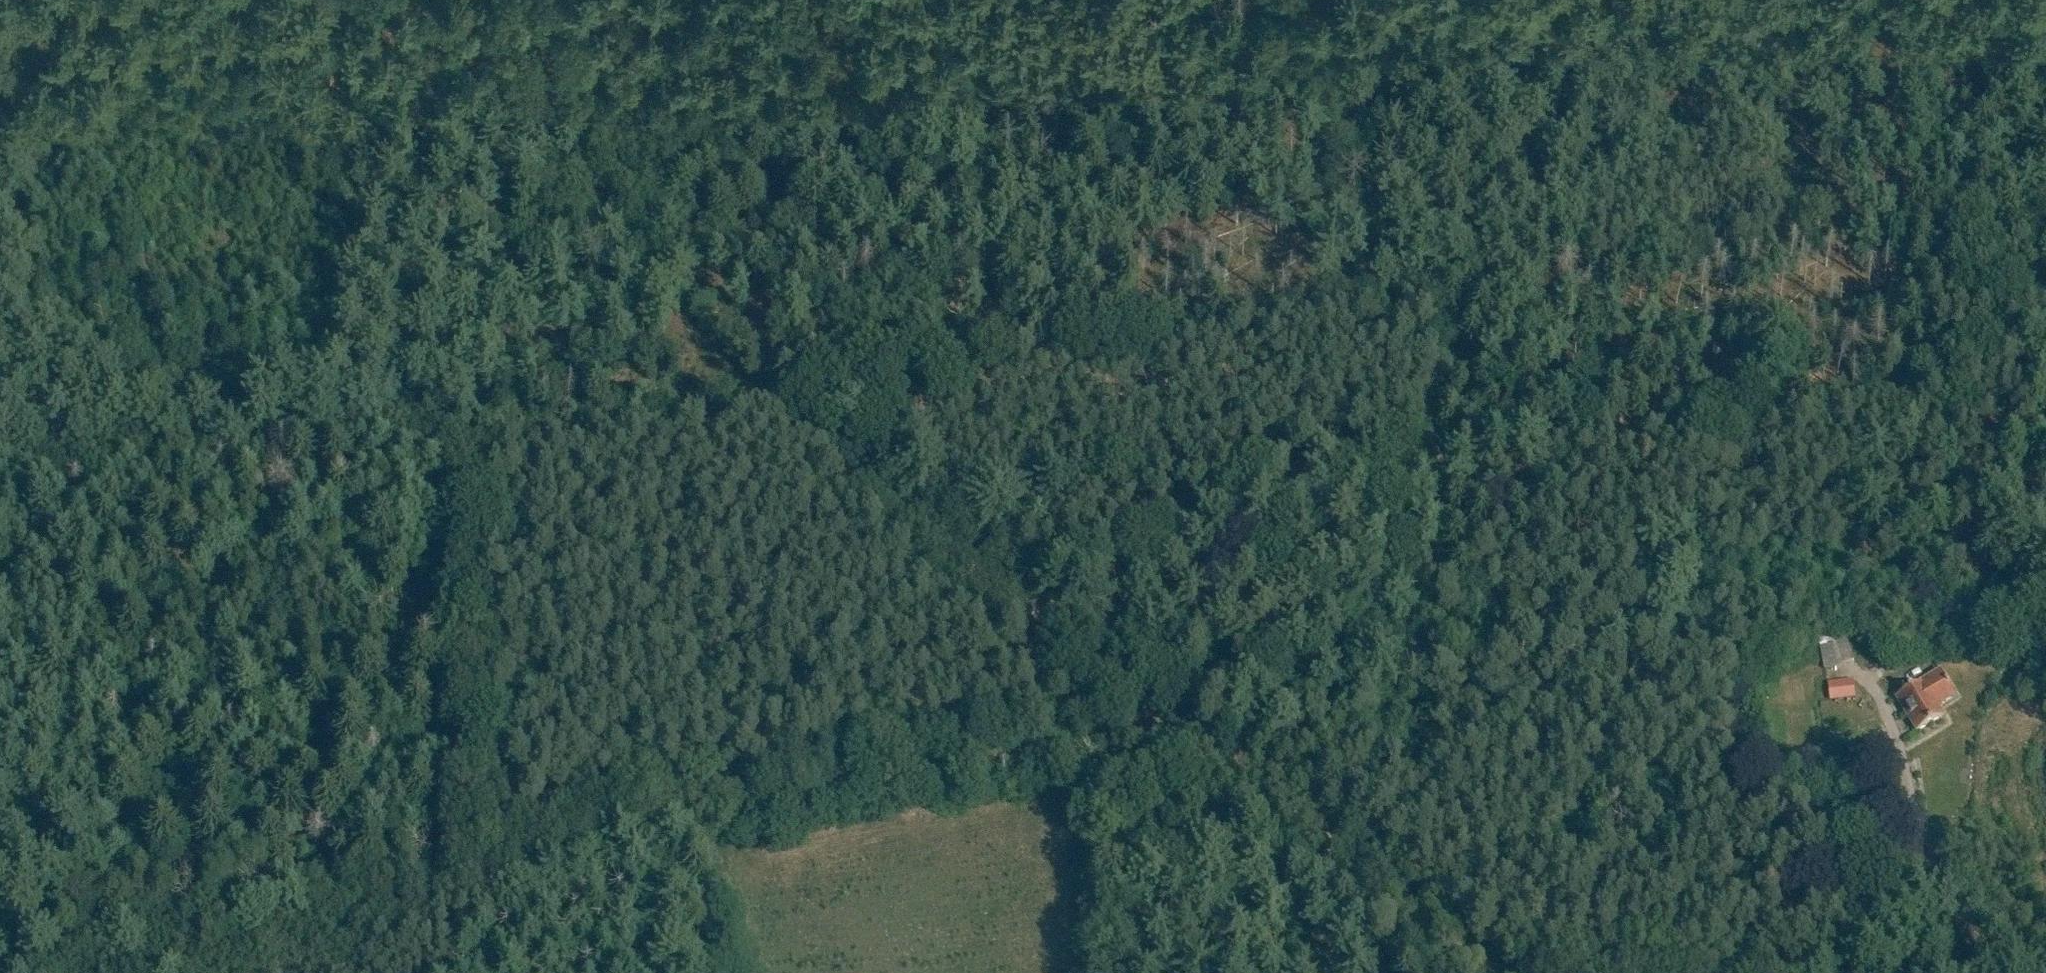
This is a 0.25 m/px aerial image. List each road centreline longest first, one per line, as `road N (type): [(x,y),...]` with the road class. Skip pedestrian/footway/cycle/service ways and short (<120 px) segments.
road 1 (track): [(270,0),(0,49)]
road 2 (track): [(2030,972),(1926,885),(1879,857)]

